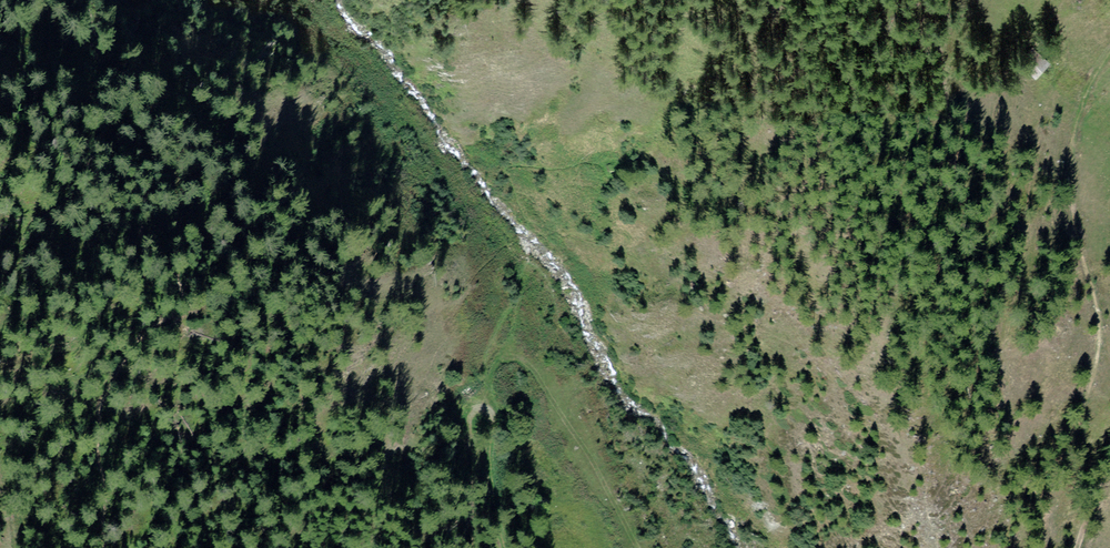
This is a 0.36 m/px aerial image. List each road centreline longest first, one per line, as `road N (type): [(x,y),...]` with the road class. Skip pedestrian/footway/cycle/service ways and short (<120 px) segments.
road 1 (track): [(470,400),(514,362),(537,367),(632,547)]
road 2 (track): [(506,547),(470,400)]
road 3 (track): [(470,400),(462,411),(459,509),(465,547)]

